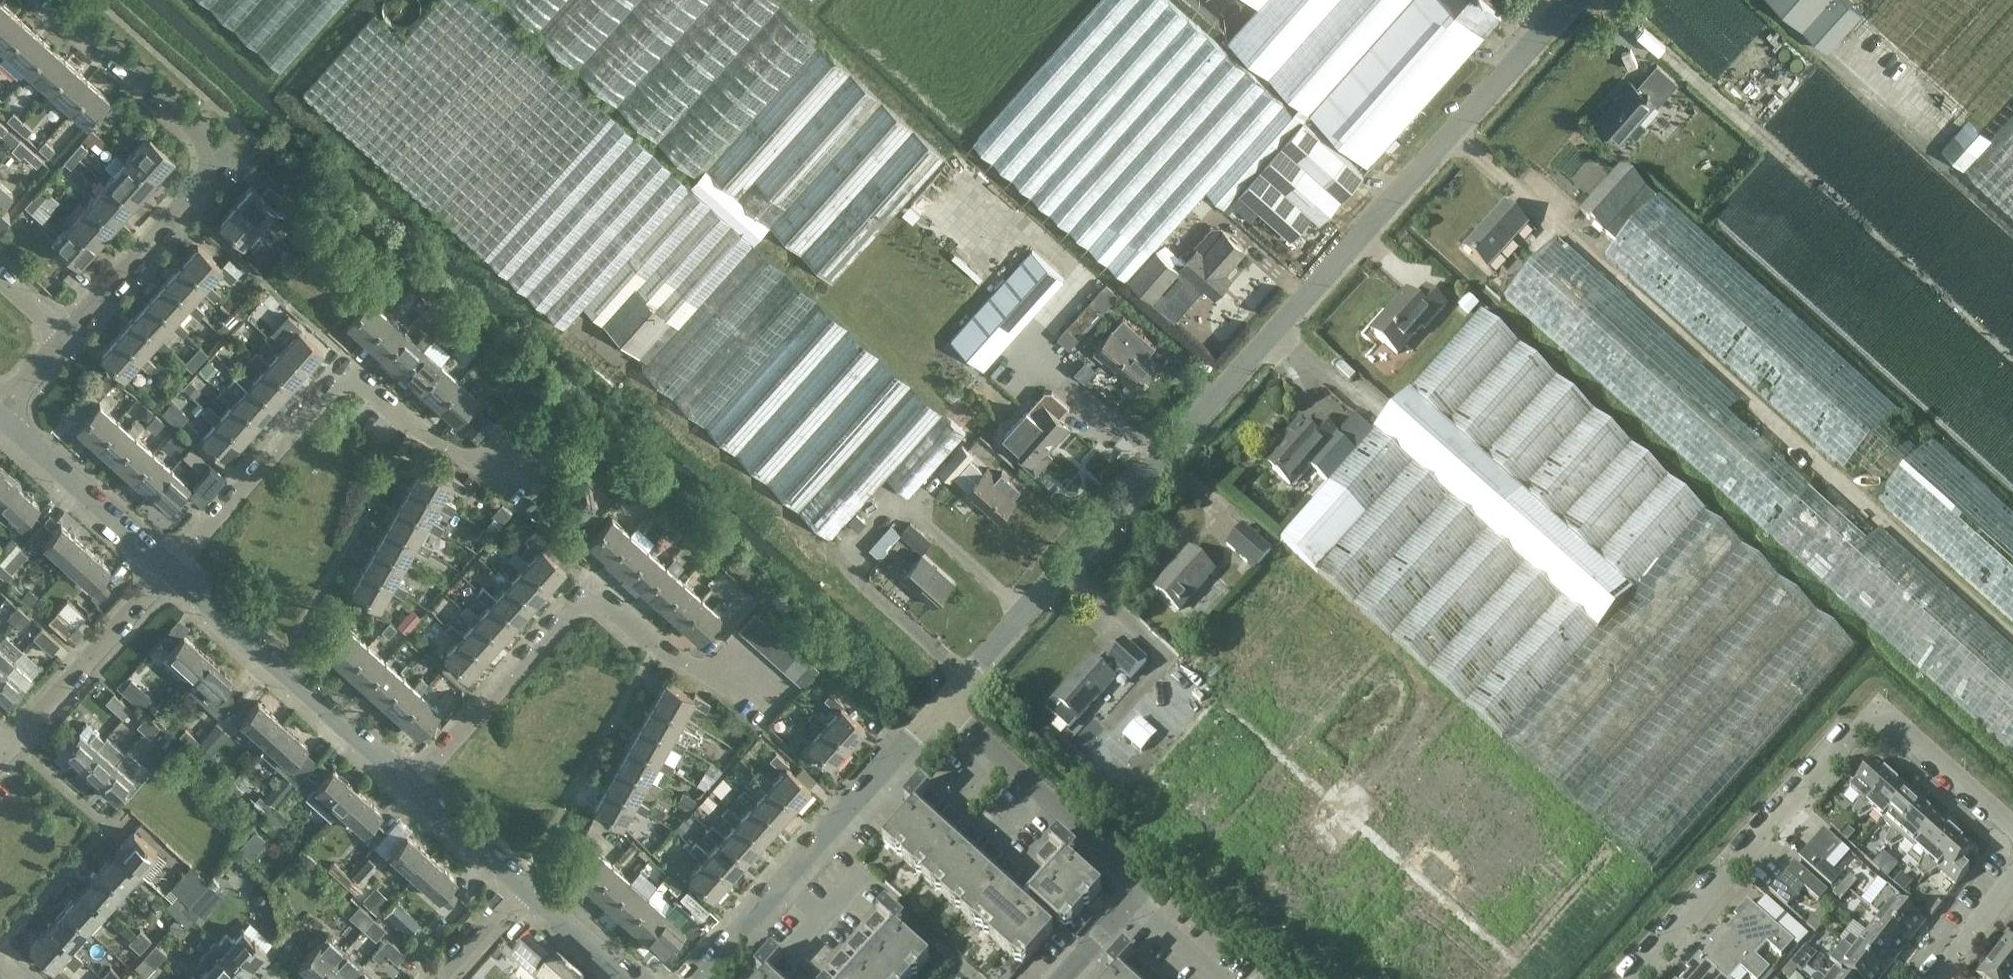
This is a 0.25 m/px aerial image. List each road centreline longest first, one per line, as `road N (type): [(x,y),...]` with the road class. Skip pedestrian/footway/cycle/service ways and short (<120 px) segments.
road 1 (residential): [(941,702),(1571,0)]
road 2 (residential): [(1638,978),(1877,707),(2012,824)]
road 3 (residential): [(68,336),(215,158),(215,135),(61,0)]
road 4 (residential): [(414,789),(593,587),(704,680)]
road 5 (residential): [(170,566),(352,374),(463,458)]
road 6 (residential): [(695,978),(941,702)]
road 7 (tertiary): [(414,789),(170,566)]
road 8 (residential): [(1126,901),(1130,884),(1121,869),(941,702)]
road 9 (residential): [(9,746),(170,566)]
road 10 (tertiary): [(170,566),(0,414)]
road 11 (tertiary): [(519,886),(414,789)]
road 12 (tertiary): [(625,978),(519,886)]
road 13 (residential): [(2012,878),(1933,978)]
road 14 (residential): [(437,978),(519,886)]

